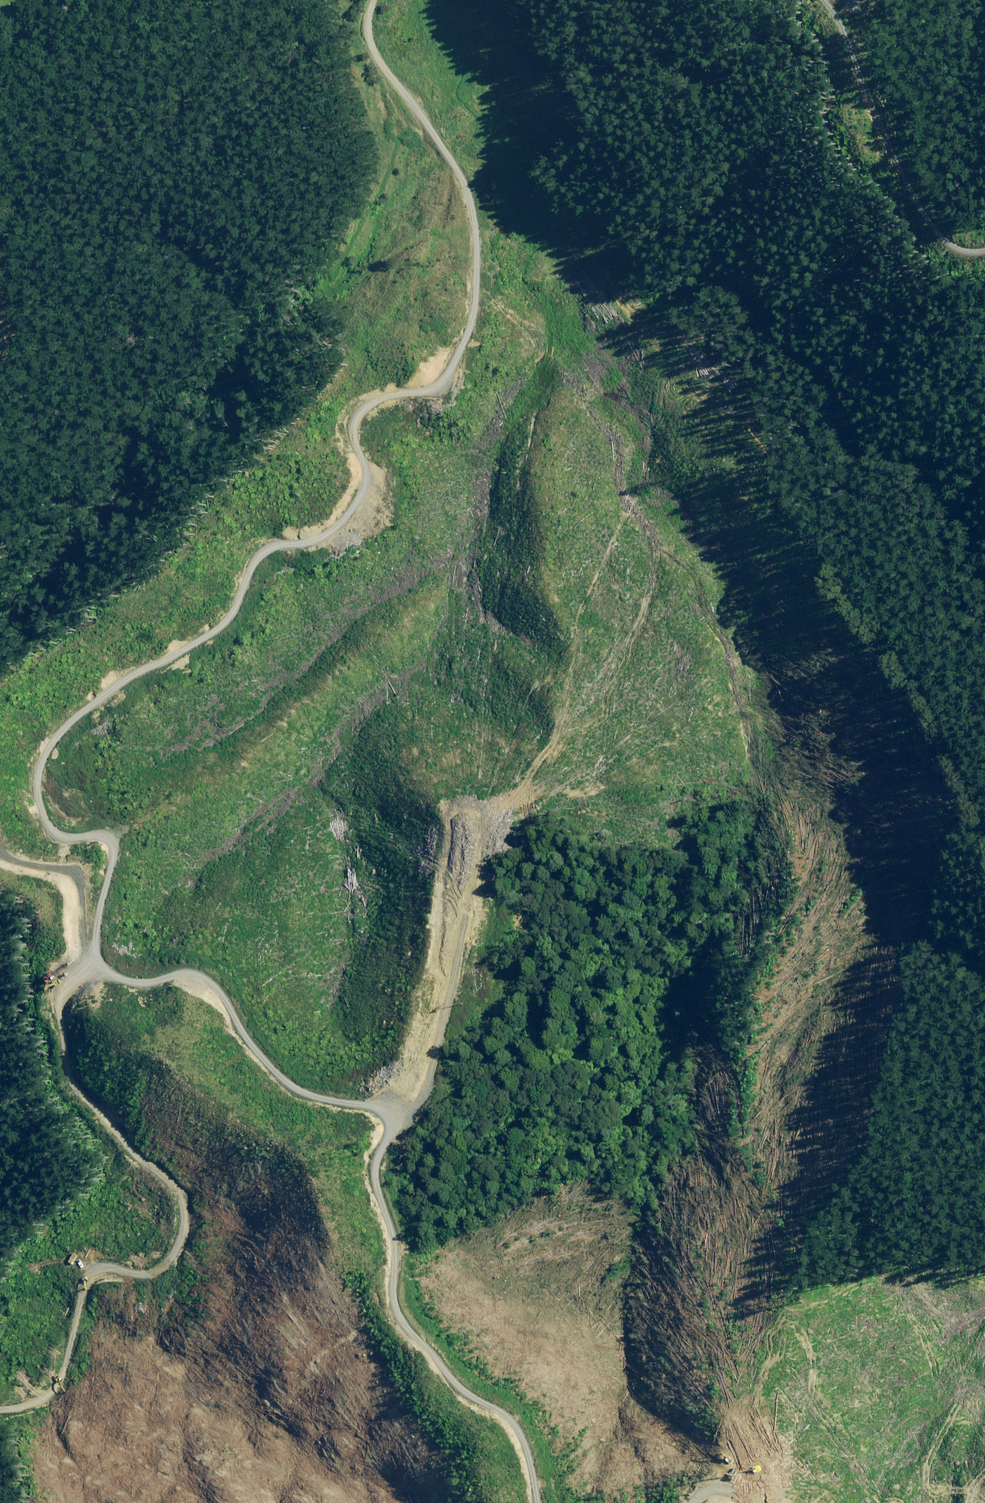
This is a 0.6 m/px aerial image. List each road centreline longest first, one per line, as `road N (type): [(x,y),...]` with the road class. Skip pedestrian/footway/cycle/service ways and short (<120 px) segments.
road 1 (track): [(719,1228),(738,1190),(741,1060),(772,946),(817,881),(809,817),(764,767),(752,695),(691,566),(619,490),(615,452),(558,368),(476,281)]
road 2 (track): [(96,913),(172,950),(216,1030),(267,1089),(334,1110),(387,1103),(400,1135),(367,1175),(388,1227),(388,1298),(417,1358),(483,1409),(508,1450),(522,1502)]
road 3 (track): [(476,281),(449,366),(430,388),(384,397),(353,417),(350,481),(337,506),(303,538),(260,534),(240,544),(189,634),(97,671),(0,800)]
road 4 (track): [(0,1397),(58,1392),(61,1268),(94,1250),(167,1268),(185,1235),(177,1184),(68,1075),(65,1002),(96,913)]
road 5 (track): [(361,0),(370,60),(452,163),(475,209),(482,245),(472,268),(476,281)]
road 6 (track): [(984,248),(954,252),(901,178),(831,0)]
road 7 (track): [(0,807),(13,821),(67,812),(82,819),(85,885),(96,913)]

